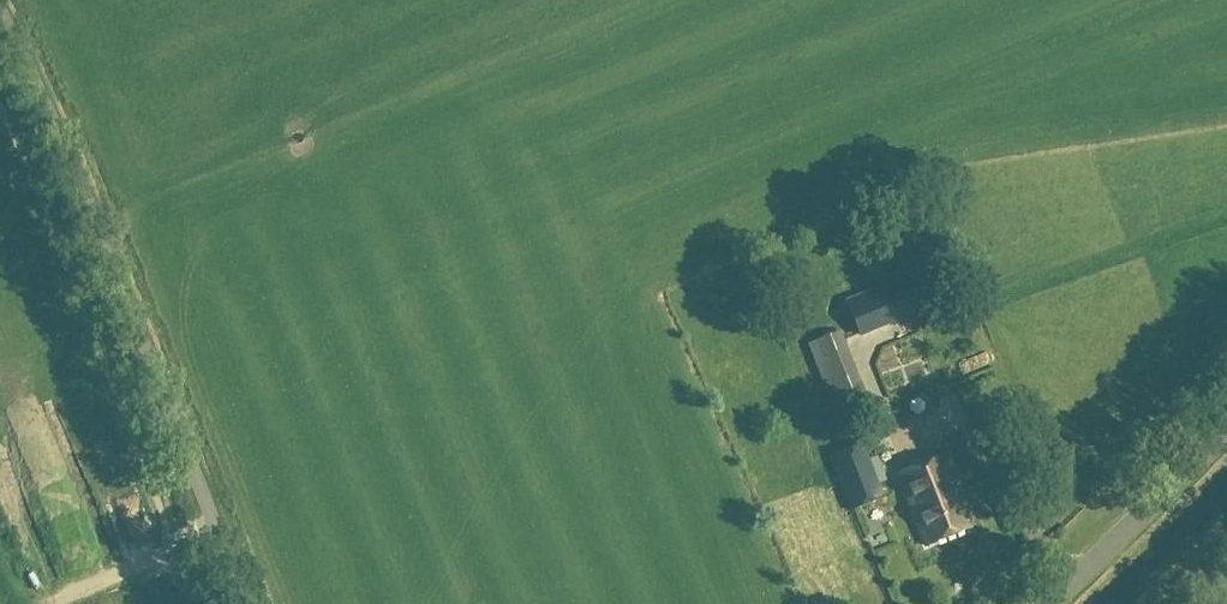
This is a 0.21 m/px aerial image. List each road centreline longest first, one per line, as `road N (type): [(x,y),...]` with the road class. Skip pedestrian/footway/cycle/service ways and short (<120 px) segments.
road 1 (unclassified): [(246,603),(94,199),(0,25)]
road 2 (unclassified): [(1049,603),(1226,433)]

